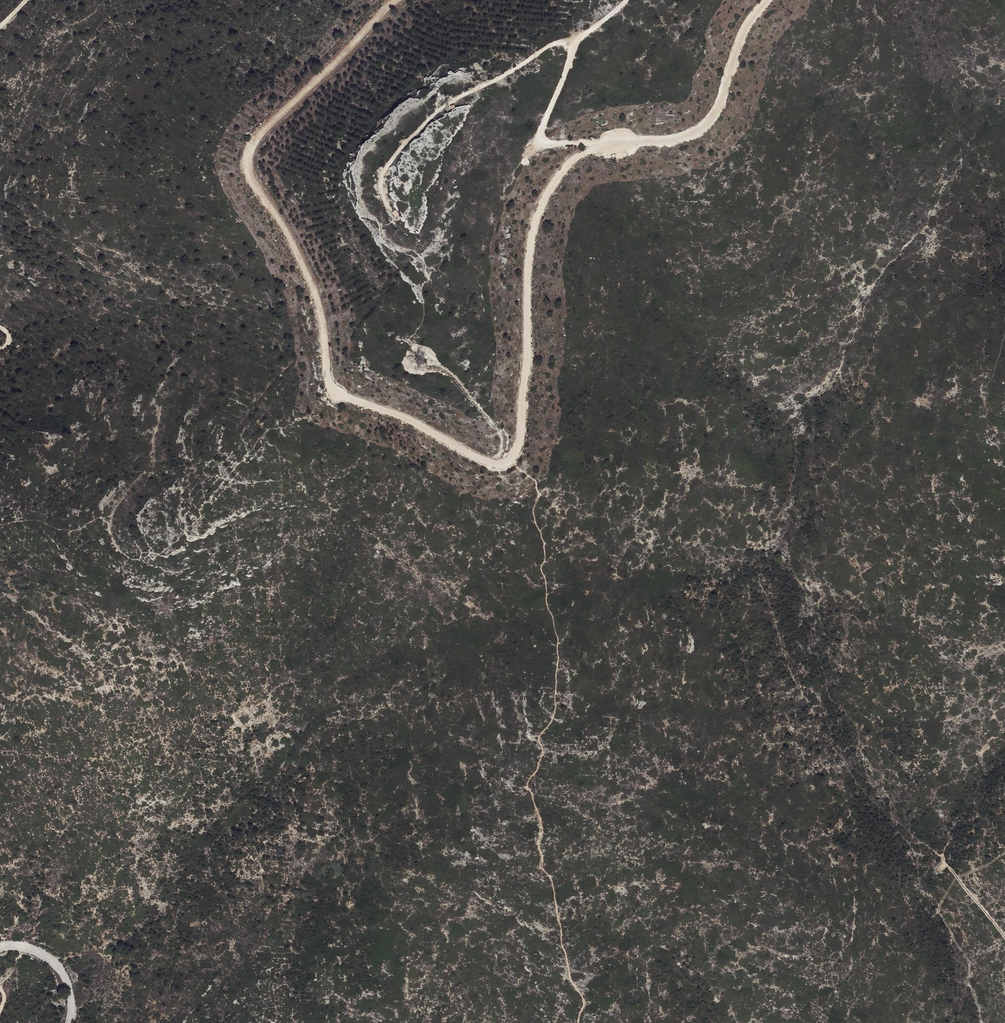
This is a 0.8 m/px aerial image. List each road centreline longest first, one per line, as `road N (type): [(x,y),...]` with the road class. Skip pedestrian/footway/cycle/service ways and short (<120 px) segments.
road 1 (track): [(766,0),(748,23),(714,115),(696,131),(615,141),(567,164),(545,196),(528,267),(519,444),(510,460),(493,463),(340,394),(330,382),(326,317),(296,243),(254,181),(257,141),(393,0)]
road 2 (track): [(615,141),(540,137),(578,40),(627,0)]
road 3 (track): [(493,463),(505,437),(437,367)]

